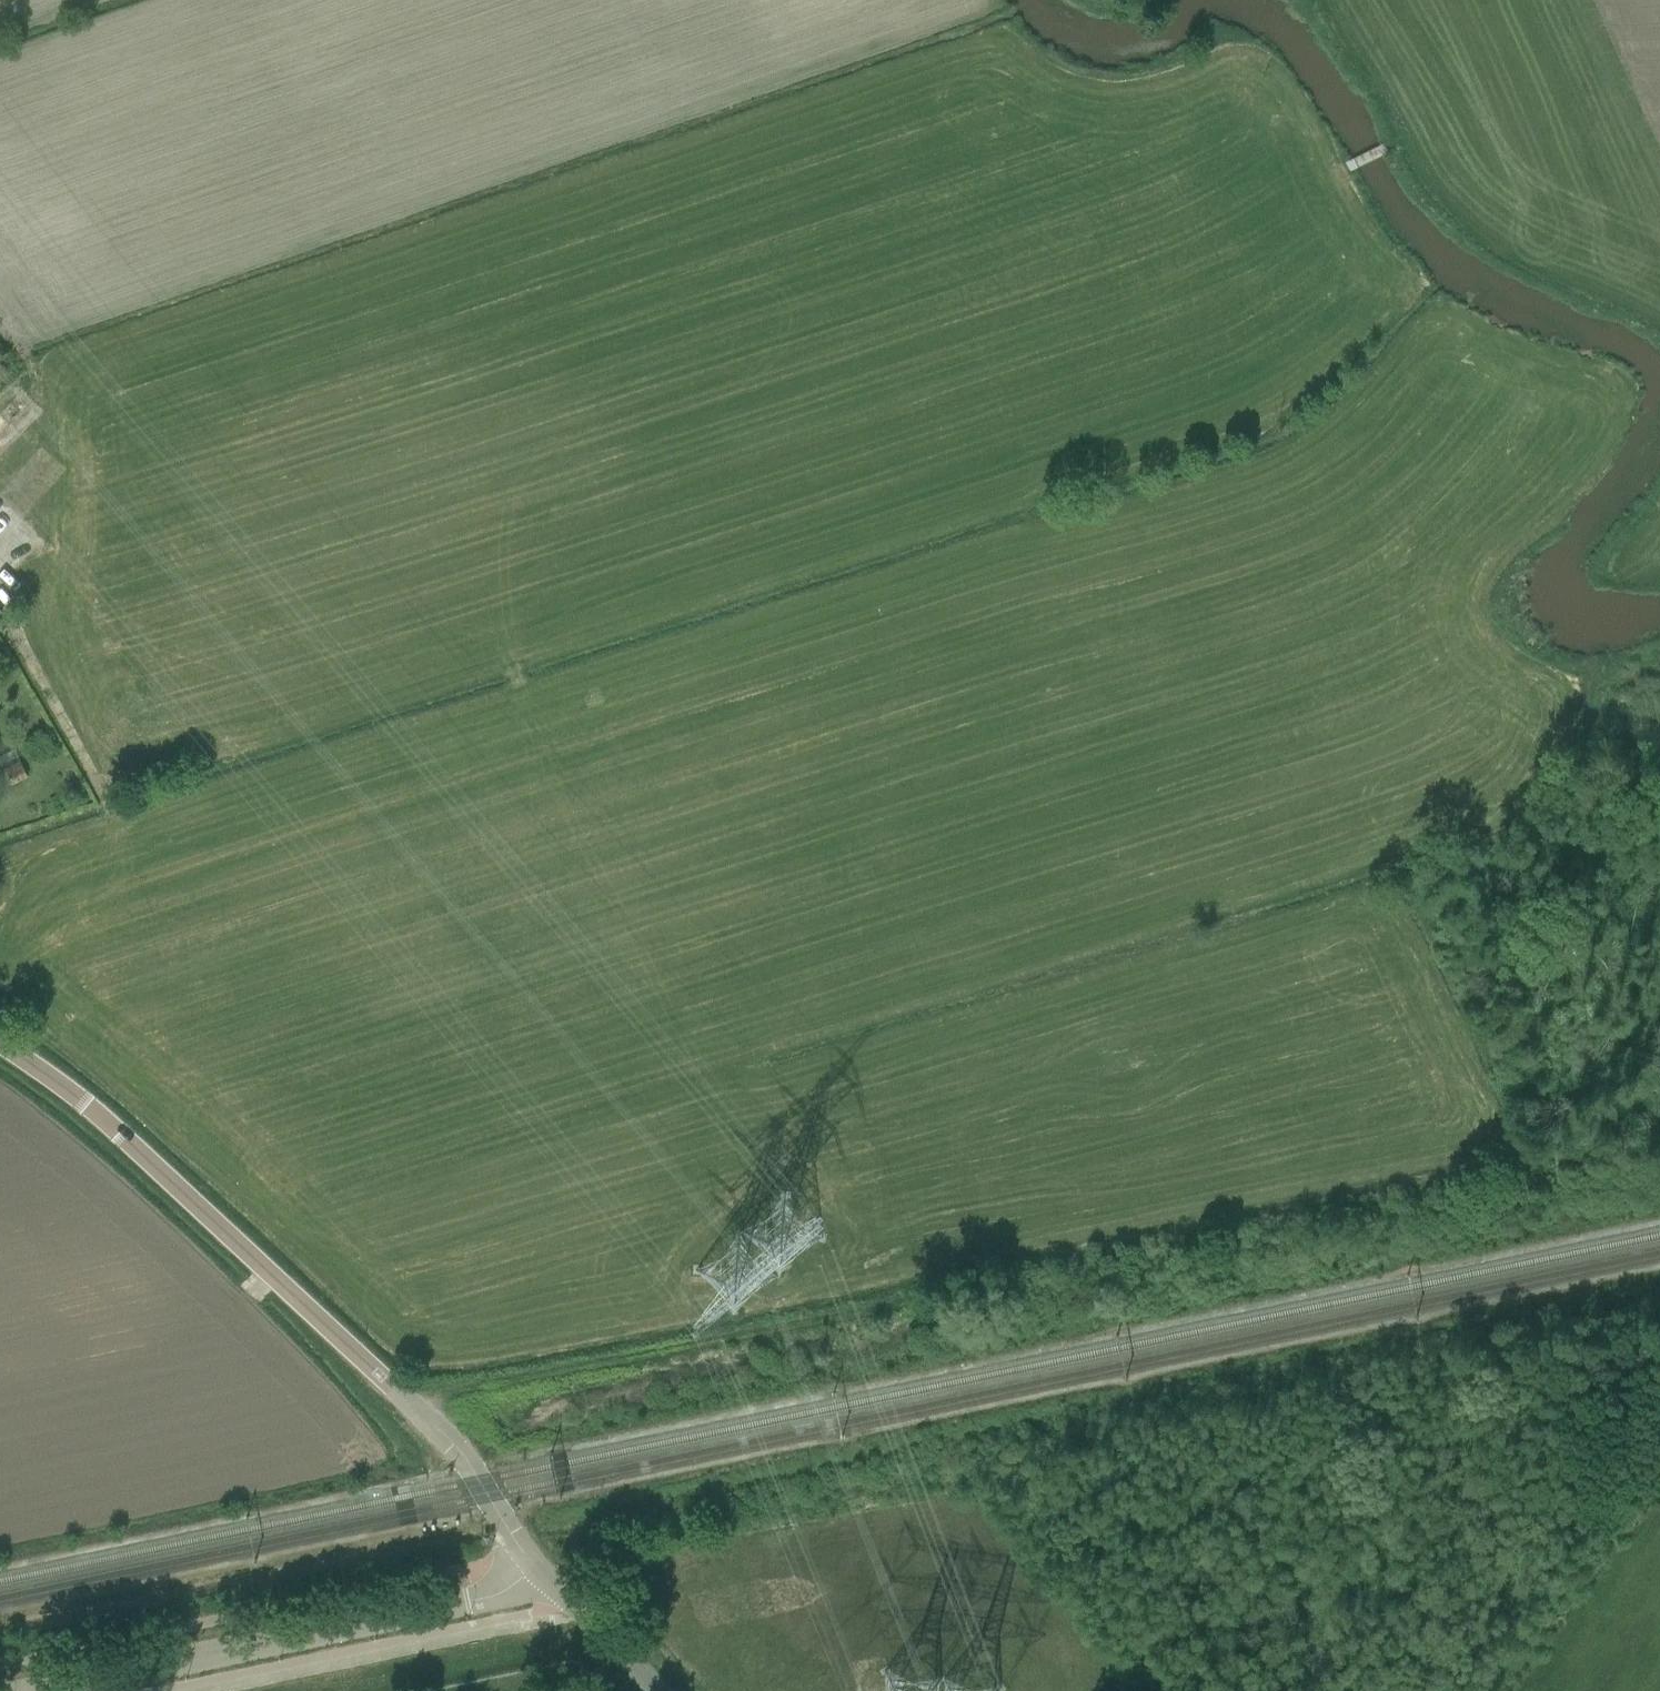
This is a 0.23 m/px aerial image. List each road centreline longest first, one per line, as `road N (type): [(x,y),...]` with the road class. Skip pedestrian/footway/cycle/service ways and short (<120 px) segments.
road 1 (unclassified): [(0,1044),(106,1120),(448,1437),(537,1563)]
road 2 (unclassified): [(28,1690),(488,1593),(537,1563)]
road 3 (unclassified): [(655,1690),(537,1563)]

